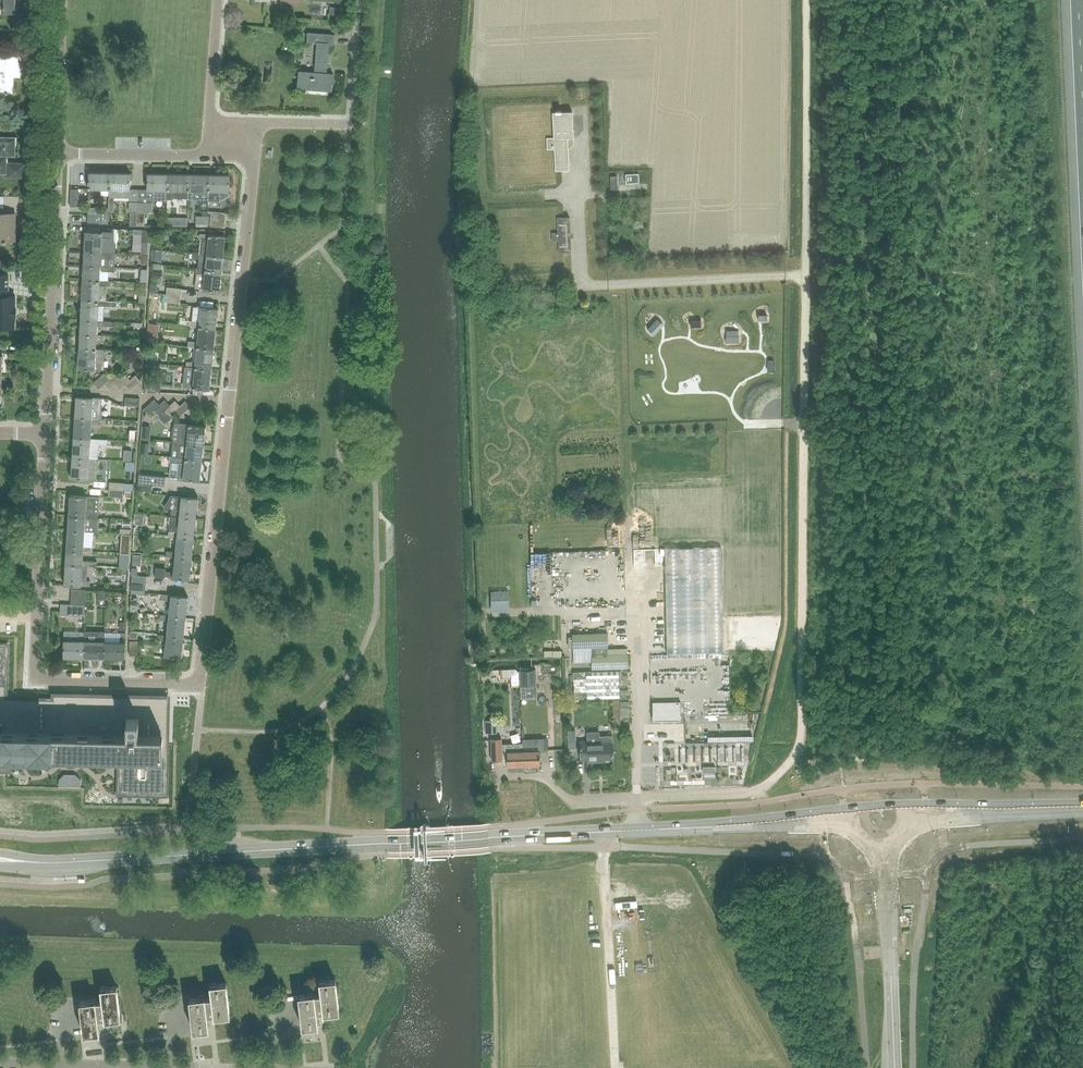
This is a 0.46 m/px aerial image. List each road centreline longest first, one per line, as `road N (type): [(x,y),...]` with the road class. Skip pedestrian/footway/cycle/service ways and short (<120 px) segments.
road 1 (track): [(805,0),(801,735),(787,765),(755,792)]
road 2 (secondary): [(32,863),(604,831)]
road 3 (residential): [(199,685),(254,156)]
road 4 (residential): [(199,685),(35,681),(45,434)]
road 5 (residential): [(45,434),(58,154)]
road 6 (track): [(615,1067),(604,865)]
road 7 (residential): [(0,1063),(172,1067)]
road 8 (secondary): [(894,1067),(887,908)]
road 9 (residential): [(62,0),(58,154)]
road 10 (residential): [(58,154),(207,155)]
road 11 (motorway): [(1078,0),(1082,125)]
road 12 (residential): [(209,121),(218,0)]

